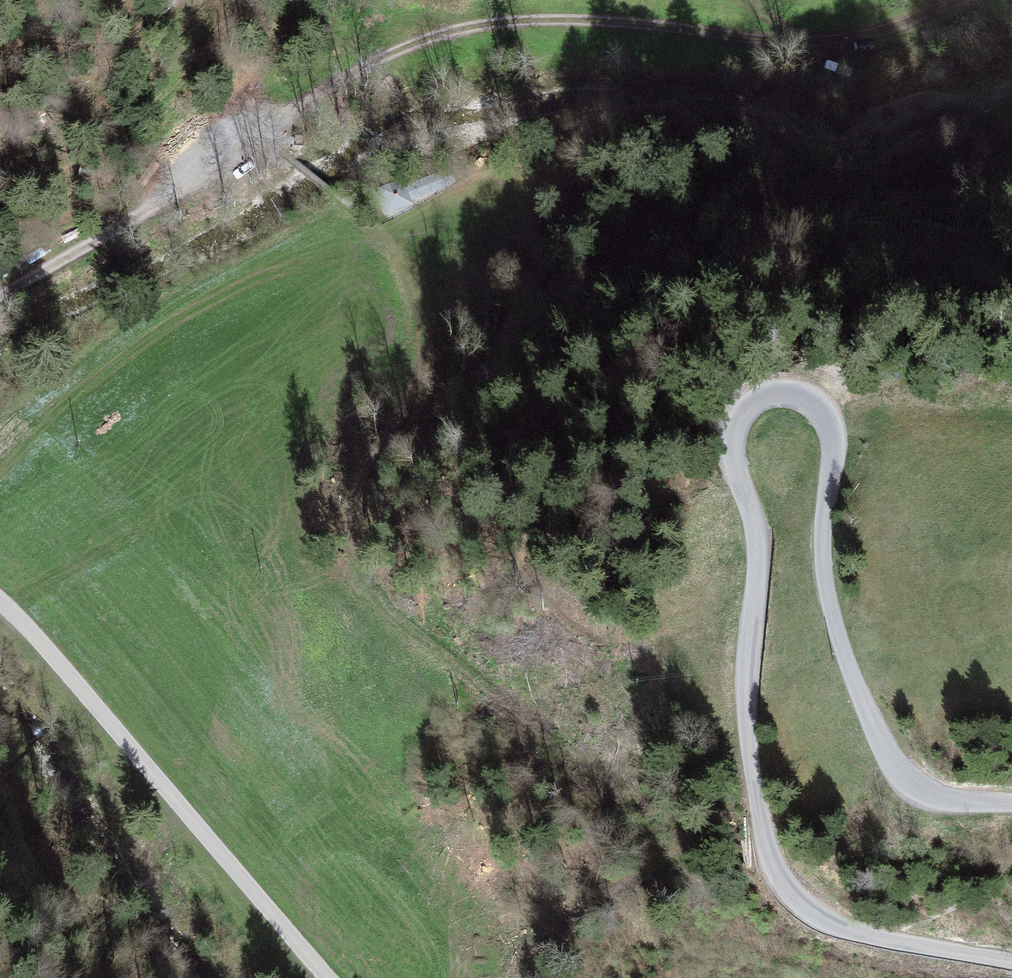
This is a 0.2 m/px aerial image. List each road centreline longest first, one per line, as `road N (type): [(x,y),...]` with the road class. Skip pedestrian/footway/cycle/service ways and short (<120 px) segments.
road 1 (unclassified): [(1011,962),(850,930),(815,913),(774,869),(746,712),(757,537),(733,446),(740,416),(759,395),(802,395),(831,424),(826,588),(886,753),(928,793),(1011,802)]
road 2 (track): [(263,134),(388,237),(422,309),(426,343),(409,410),(350,500),(341,549),(352,569),(420,629),(434,498),(449,497)]
road 3 (track): [(263,134),(360,69),(489,22),(637,24),(780,43),(867,37),(956,0)]
road 4 (unclassified): [(0,599),(328,977)]
road 5 (track): [(0,290),(263,134)]

